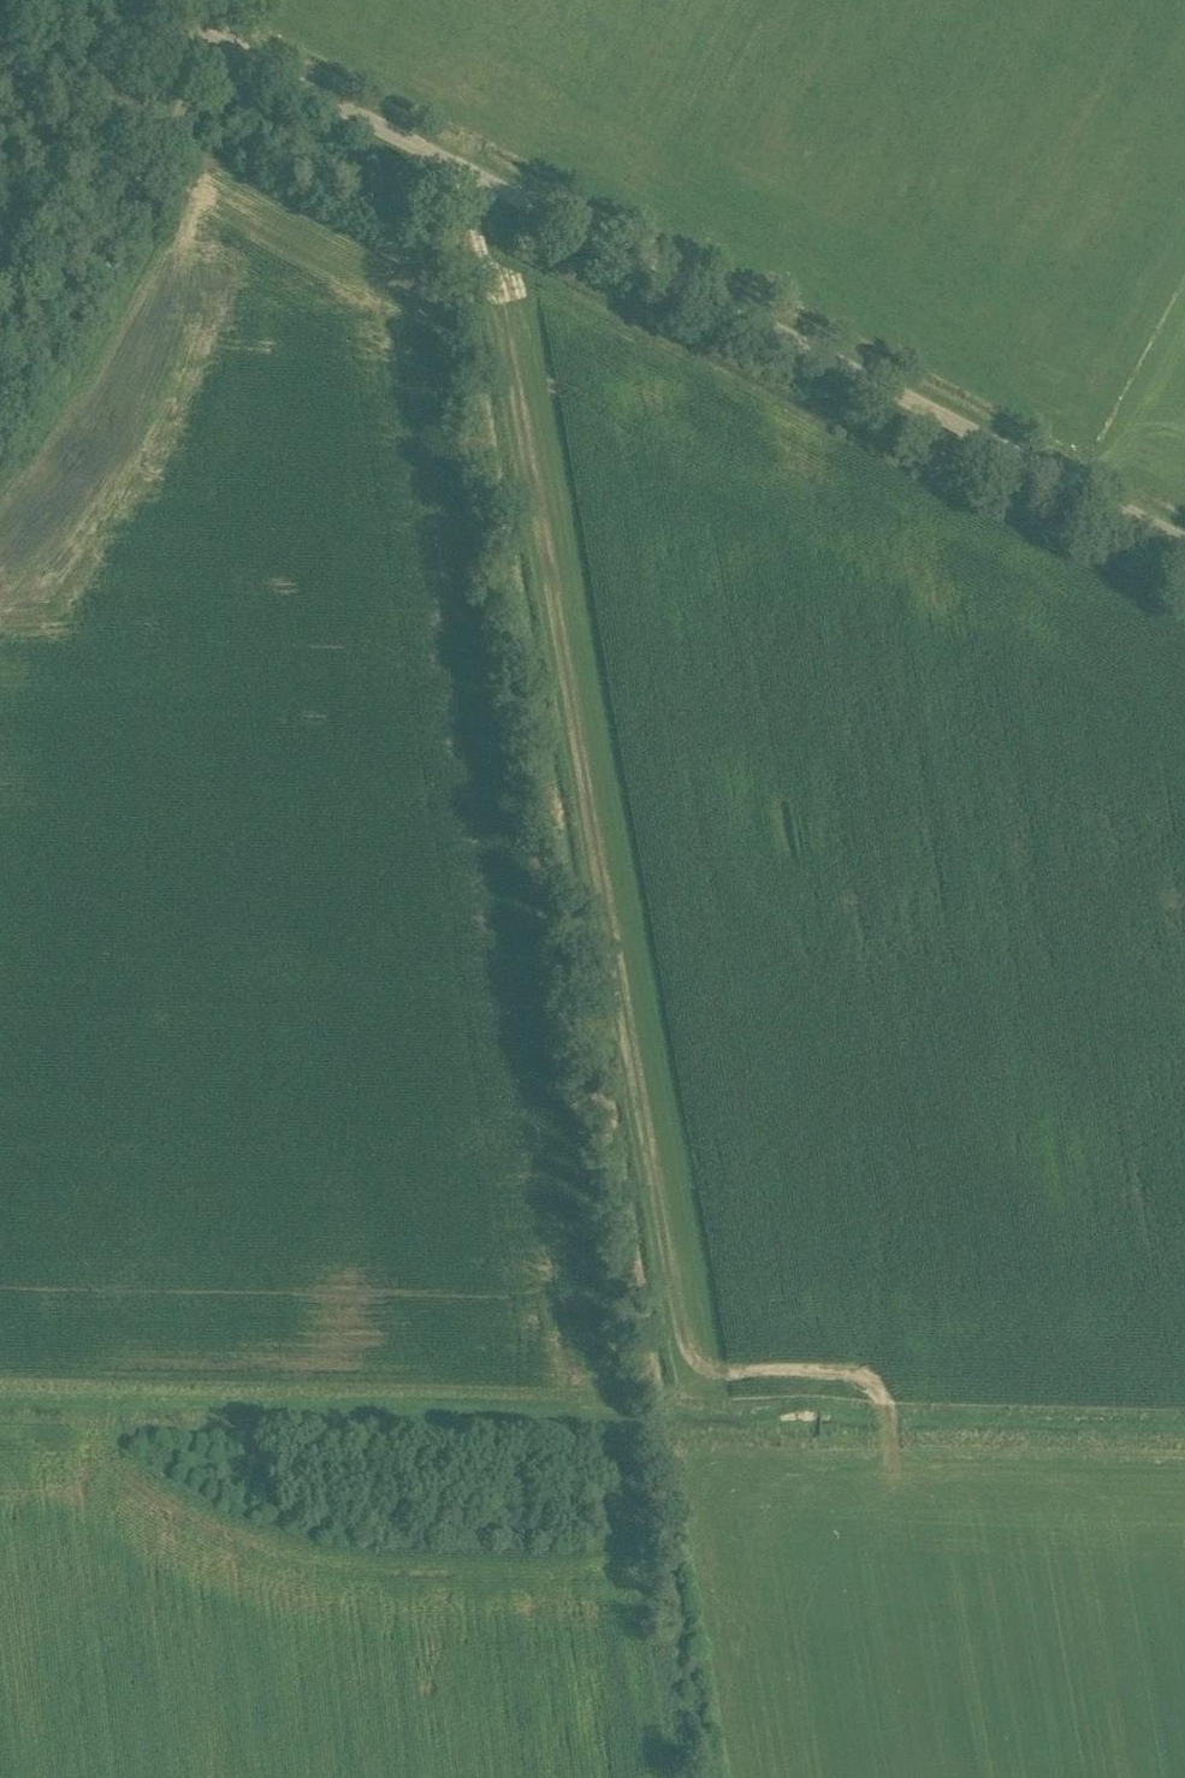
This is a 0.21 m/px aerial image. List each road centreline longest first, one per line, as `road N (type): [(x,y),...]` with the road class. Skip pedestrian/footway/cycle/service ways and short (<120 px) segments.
road 1 (unclassified): [(1184,553),(219,39)]
road 2 (track): [(0,390),(56,318),(219,39)]

